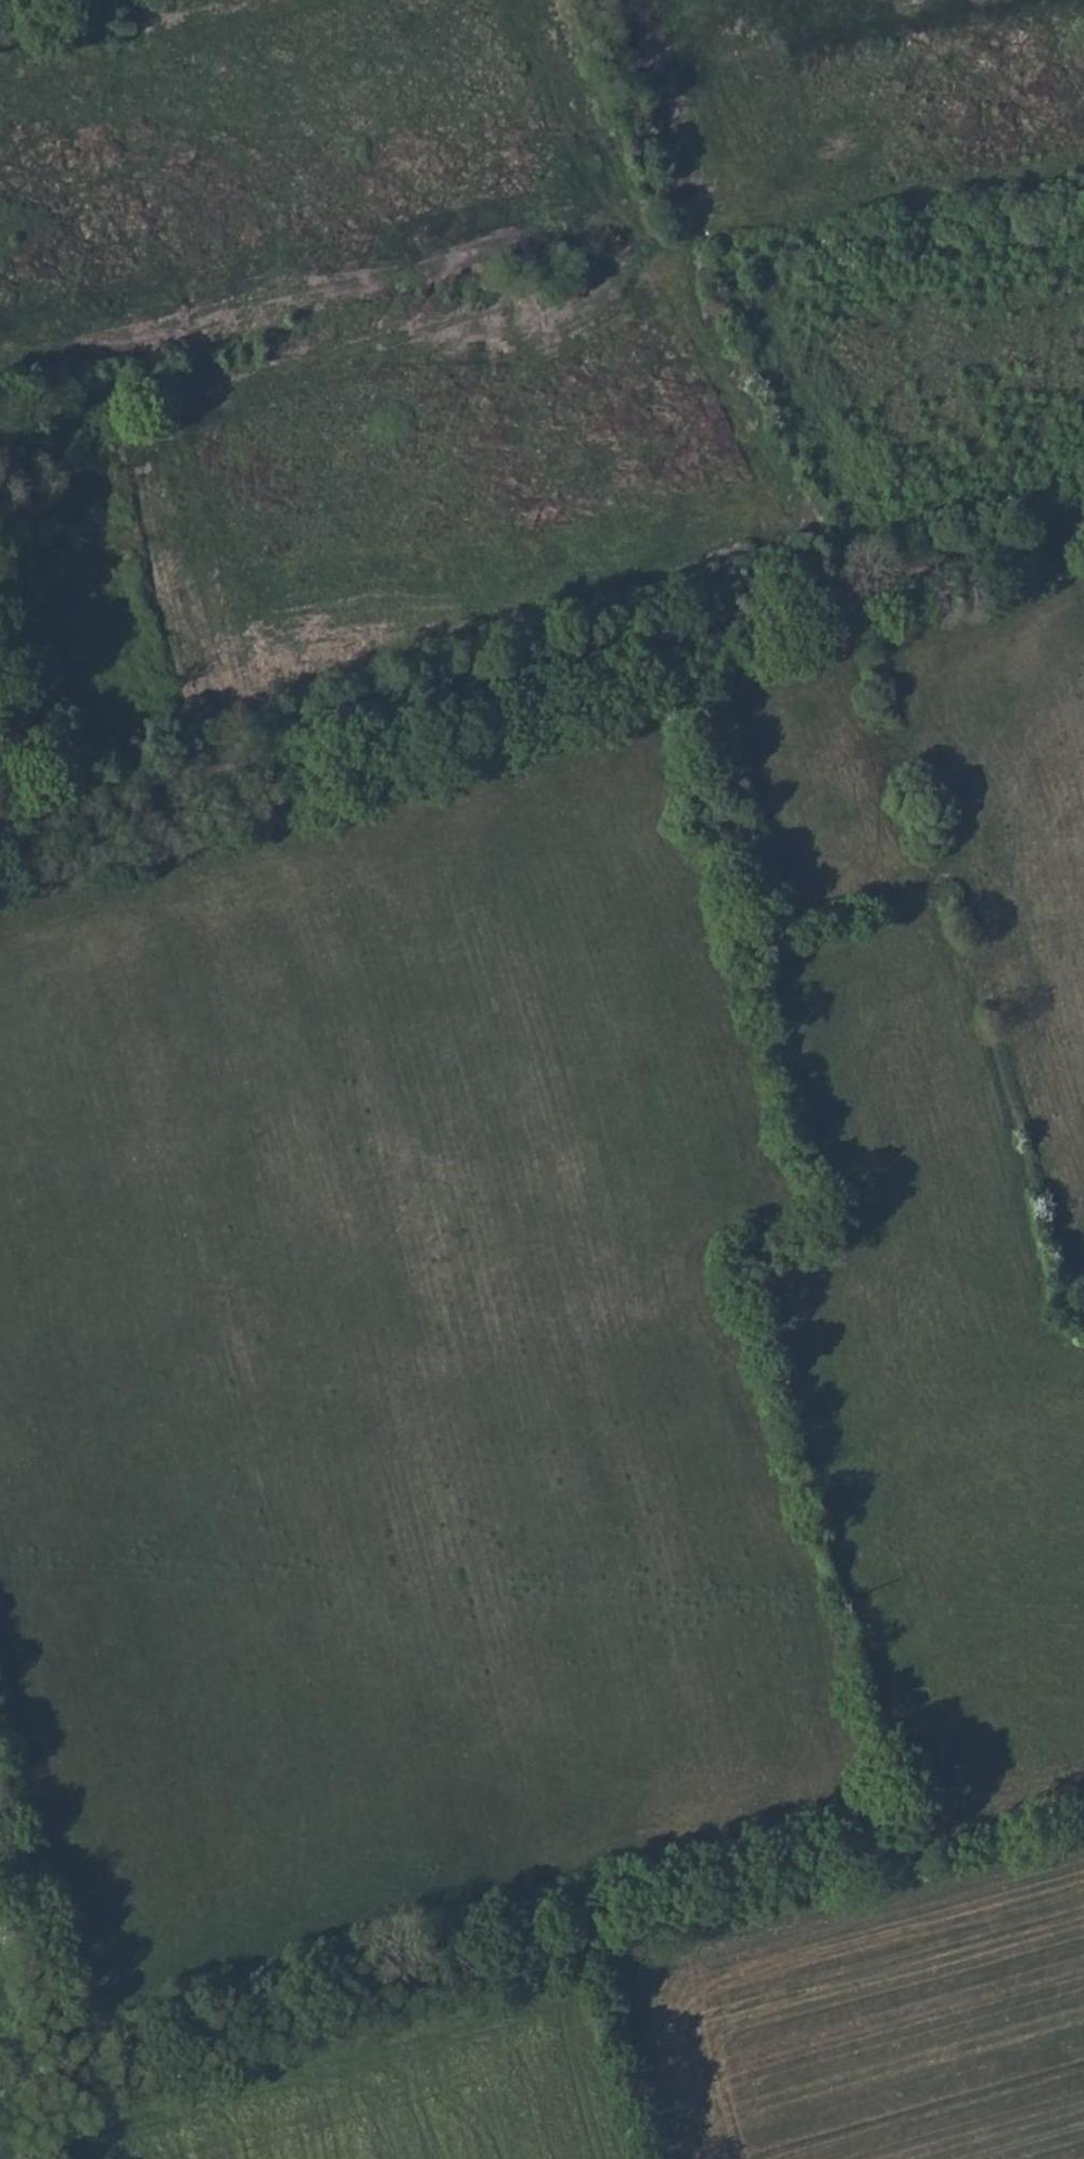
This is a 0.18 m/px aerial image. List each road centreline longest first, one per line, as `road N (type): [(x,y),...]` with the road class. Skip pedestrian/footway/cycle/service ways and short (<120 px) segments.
road 1 (unclassified): [(0,825),(1083,528)]

